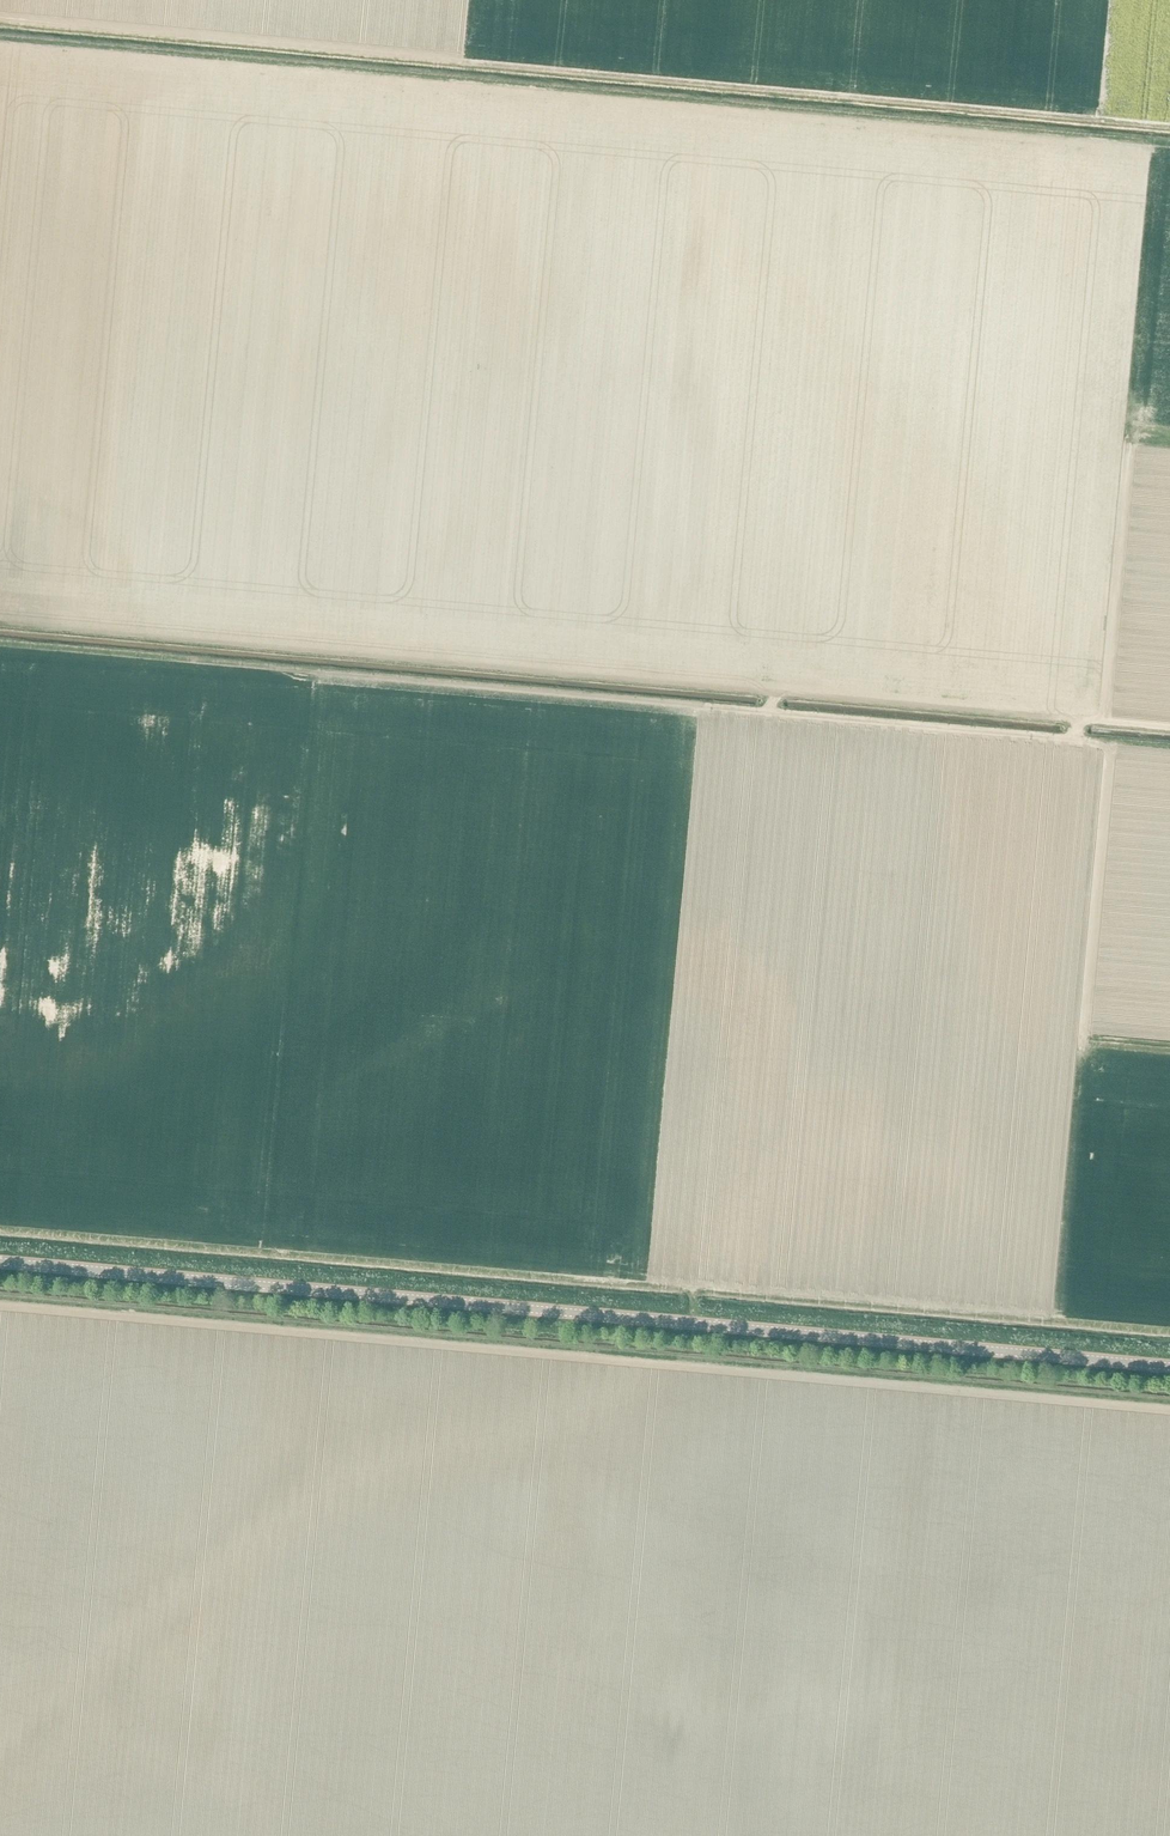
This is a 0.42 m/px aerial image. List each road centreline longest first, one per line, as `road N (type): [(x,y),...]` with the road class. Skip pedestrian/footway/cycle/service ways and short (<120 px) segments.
road 1 (track): [(0,644),(1169,750)]
road 2 (tertiary): [(1169,1364),(0,1260)]

